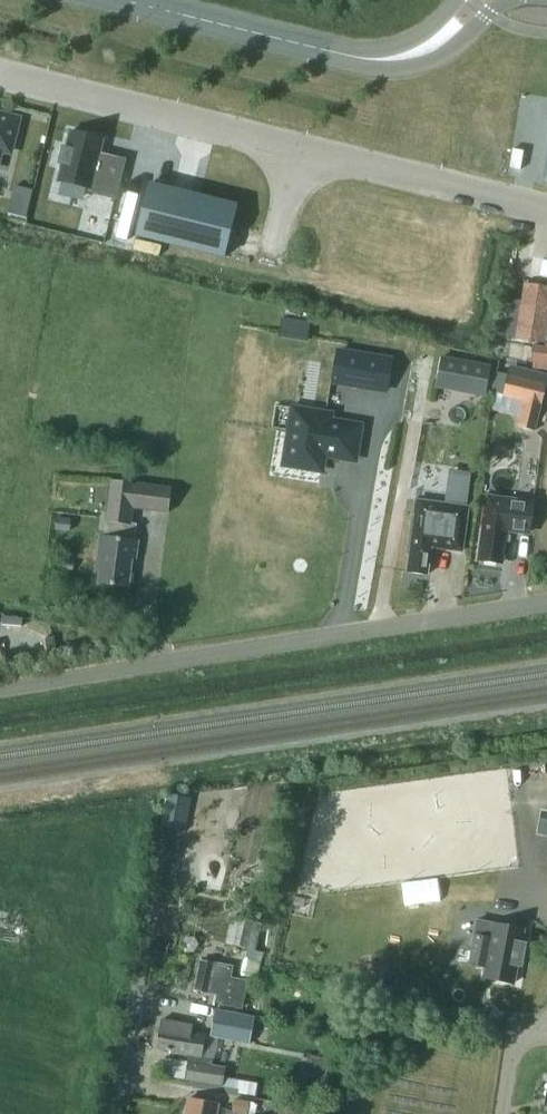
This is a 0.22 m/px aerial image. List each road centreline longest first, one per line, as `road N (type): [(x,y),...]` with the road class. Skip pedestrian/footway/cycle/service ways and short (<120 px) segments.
road 1 (unclassified): [(0,688),(546,602)]
road 2 (unclassified): [(302,151),(0,80)]
road 3 (tertiary): [(125,0),(349,55),(395,58)]
road 4 (unclassified): [(546,206),(302,151)]
road 5 (unclassified): [(102,1113),(131,962)]
road 6 (tertiary): [(395,58),(422,61),(444,53),(504,0)]

